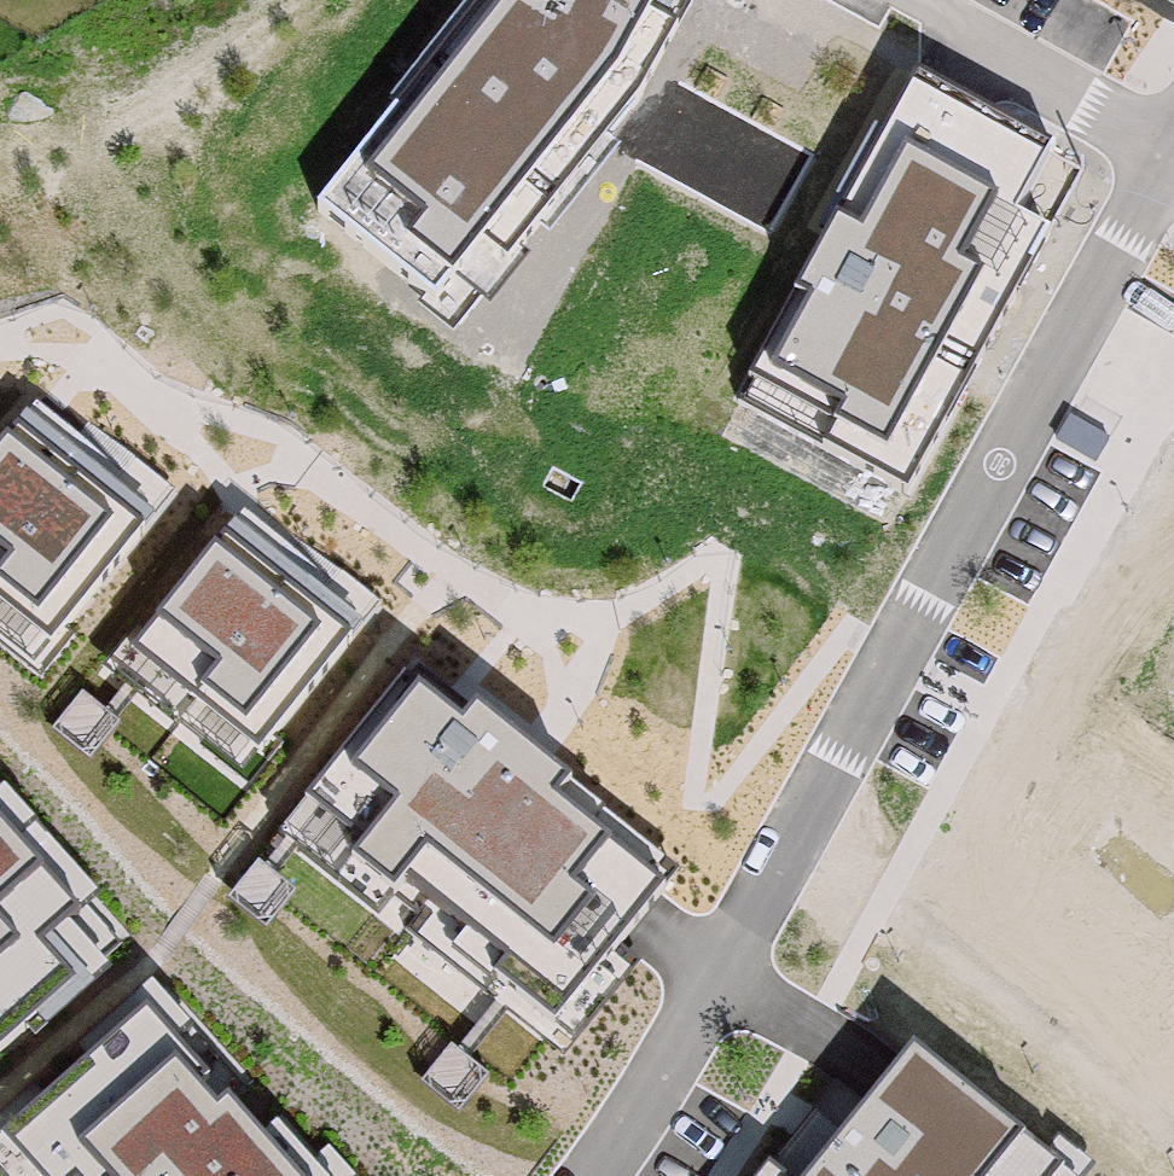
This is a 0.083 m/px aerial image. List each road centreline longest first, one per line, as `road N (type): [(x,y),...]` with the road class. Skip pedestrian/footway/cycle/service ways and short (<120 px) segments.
road 1 (residential): [(606,1175),(718,1013),(860,698),(1173,146)]

